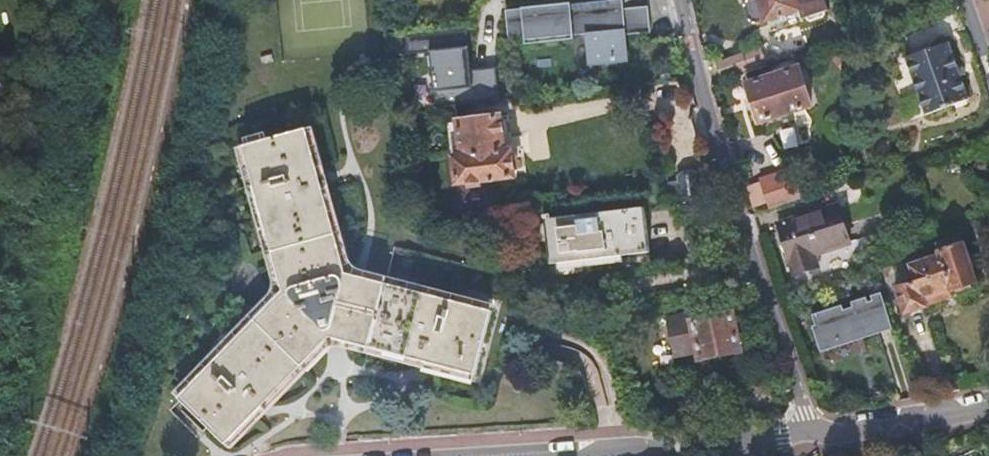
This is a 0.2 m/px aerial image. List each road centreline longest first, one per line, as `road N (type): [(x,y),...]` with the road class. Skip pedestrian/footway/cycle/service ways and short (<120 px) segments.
road 1 (unclassified): [(678,0),(744,251),(815,433)]
road 2 (residential): [(815,433),(988,400)]
road 3 (residential): [(603,455),(723,441)]

